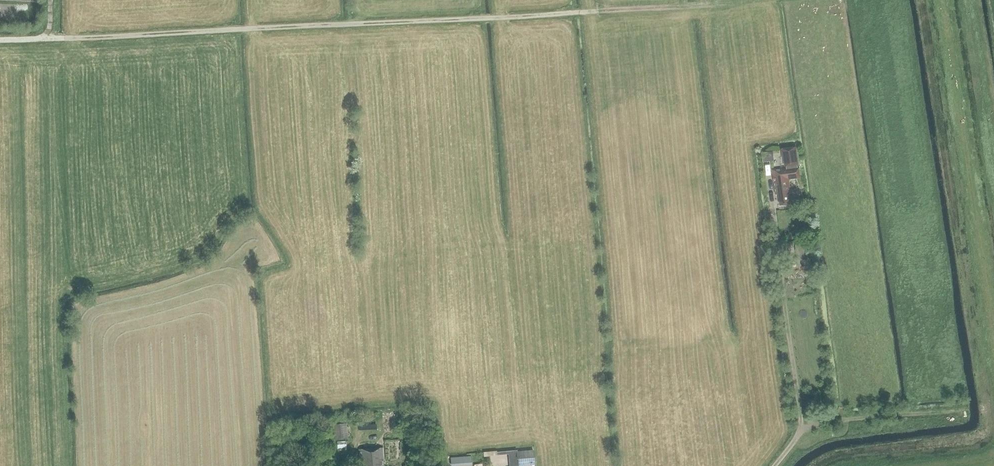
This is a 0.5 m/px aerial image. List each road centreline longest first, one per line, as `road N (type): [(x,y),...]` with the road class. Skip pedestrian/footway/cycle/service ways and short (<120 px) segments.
road 1 (track): [(773,209),(804,431)]

